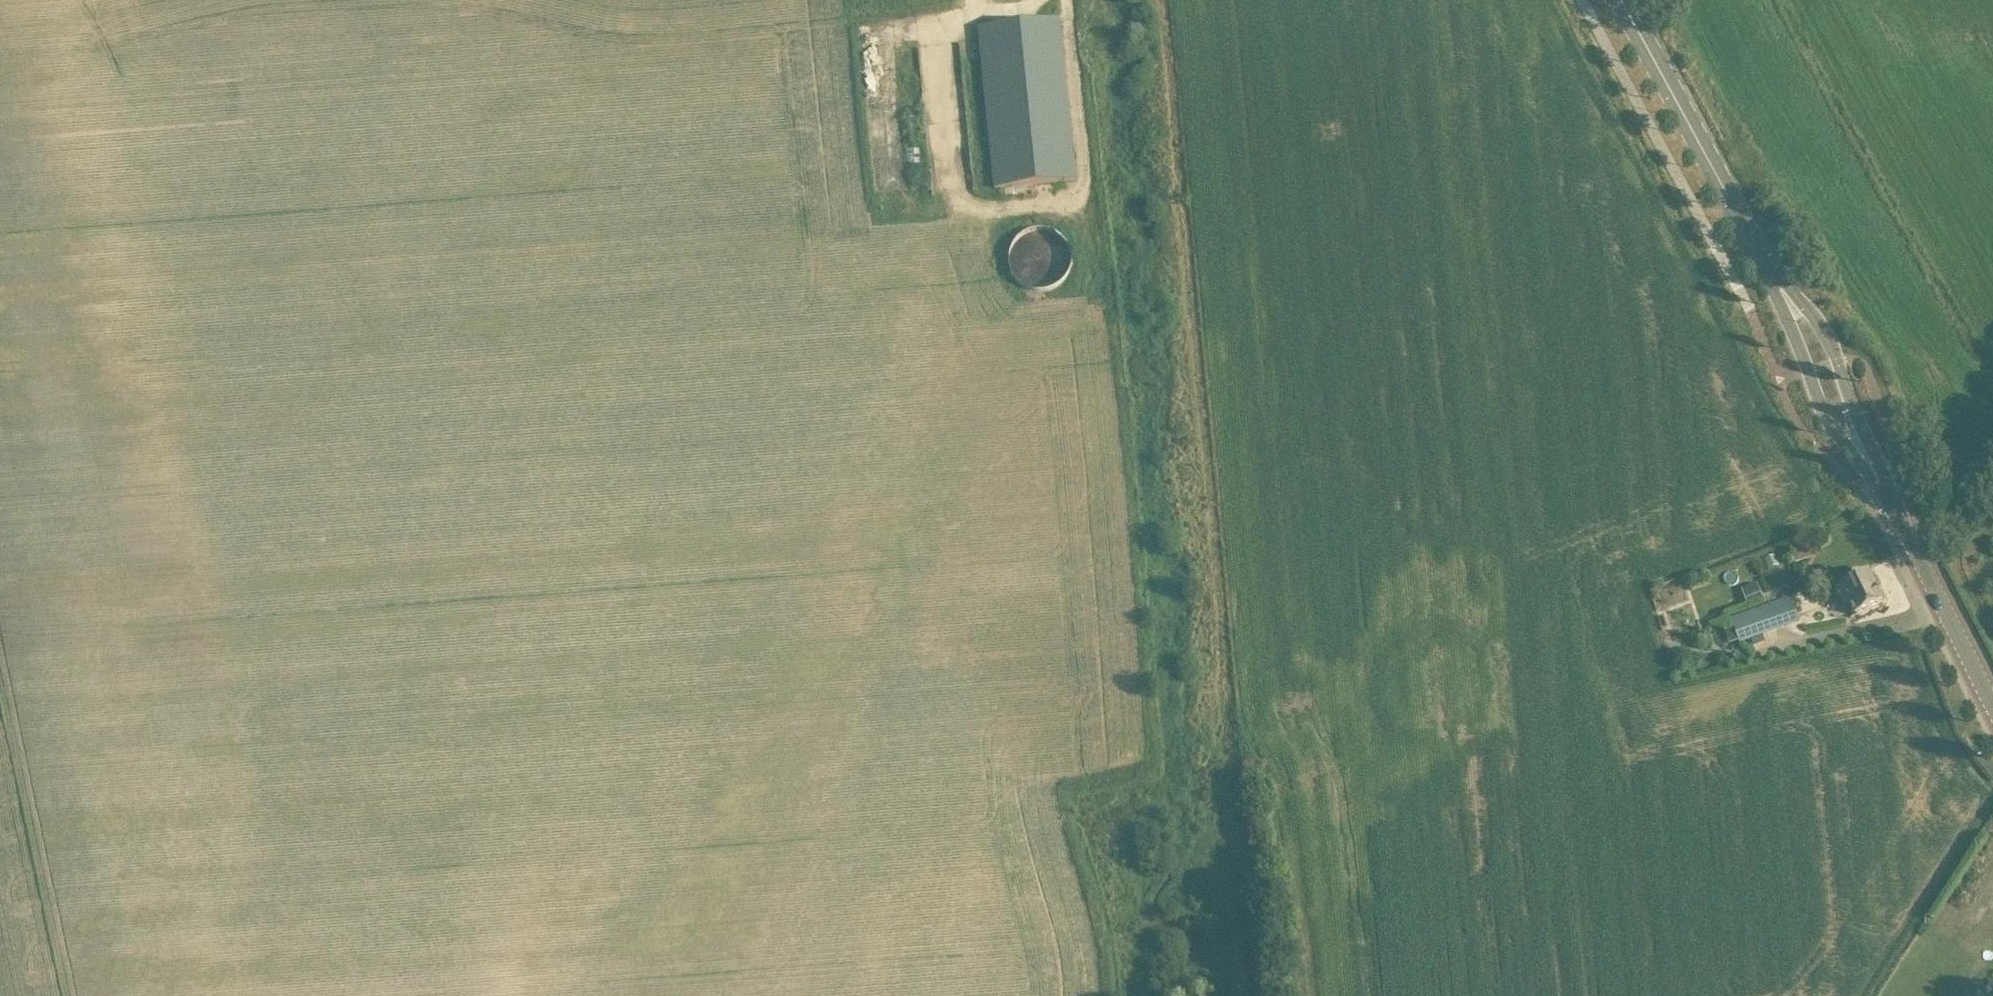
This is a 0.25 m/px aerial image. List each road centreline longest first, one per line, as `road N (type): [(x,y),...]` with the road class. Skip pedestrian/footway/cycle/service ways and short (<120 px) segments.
road 1 (secondary): [(1776,287),(1622,0)]
road 2 (secondary): [(1992,702),(1876,470)]
road 3 (secondary): [(1876,470),(1824,332),(1776,287)]
road 4 (secondary): [(1776,287),(1824,412),(1876,470)]

